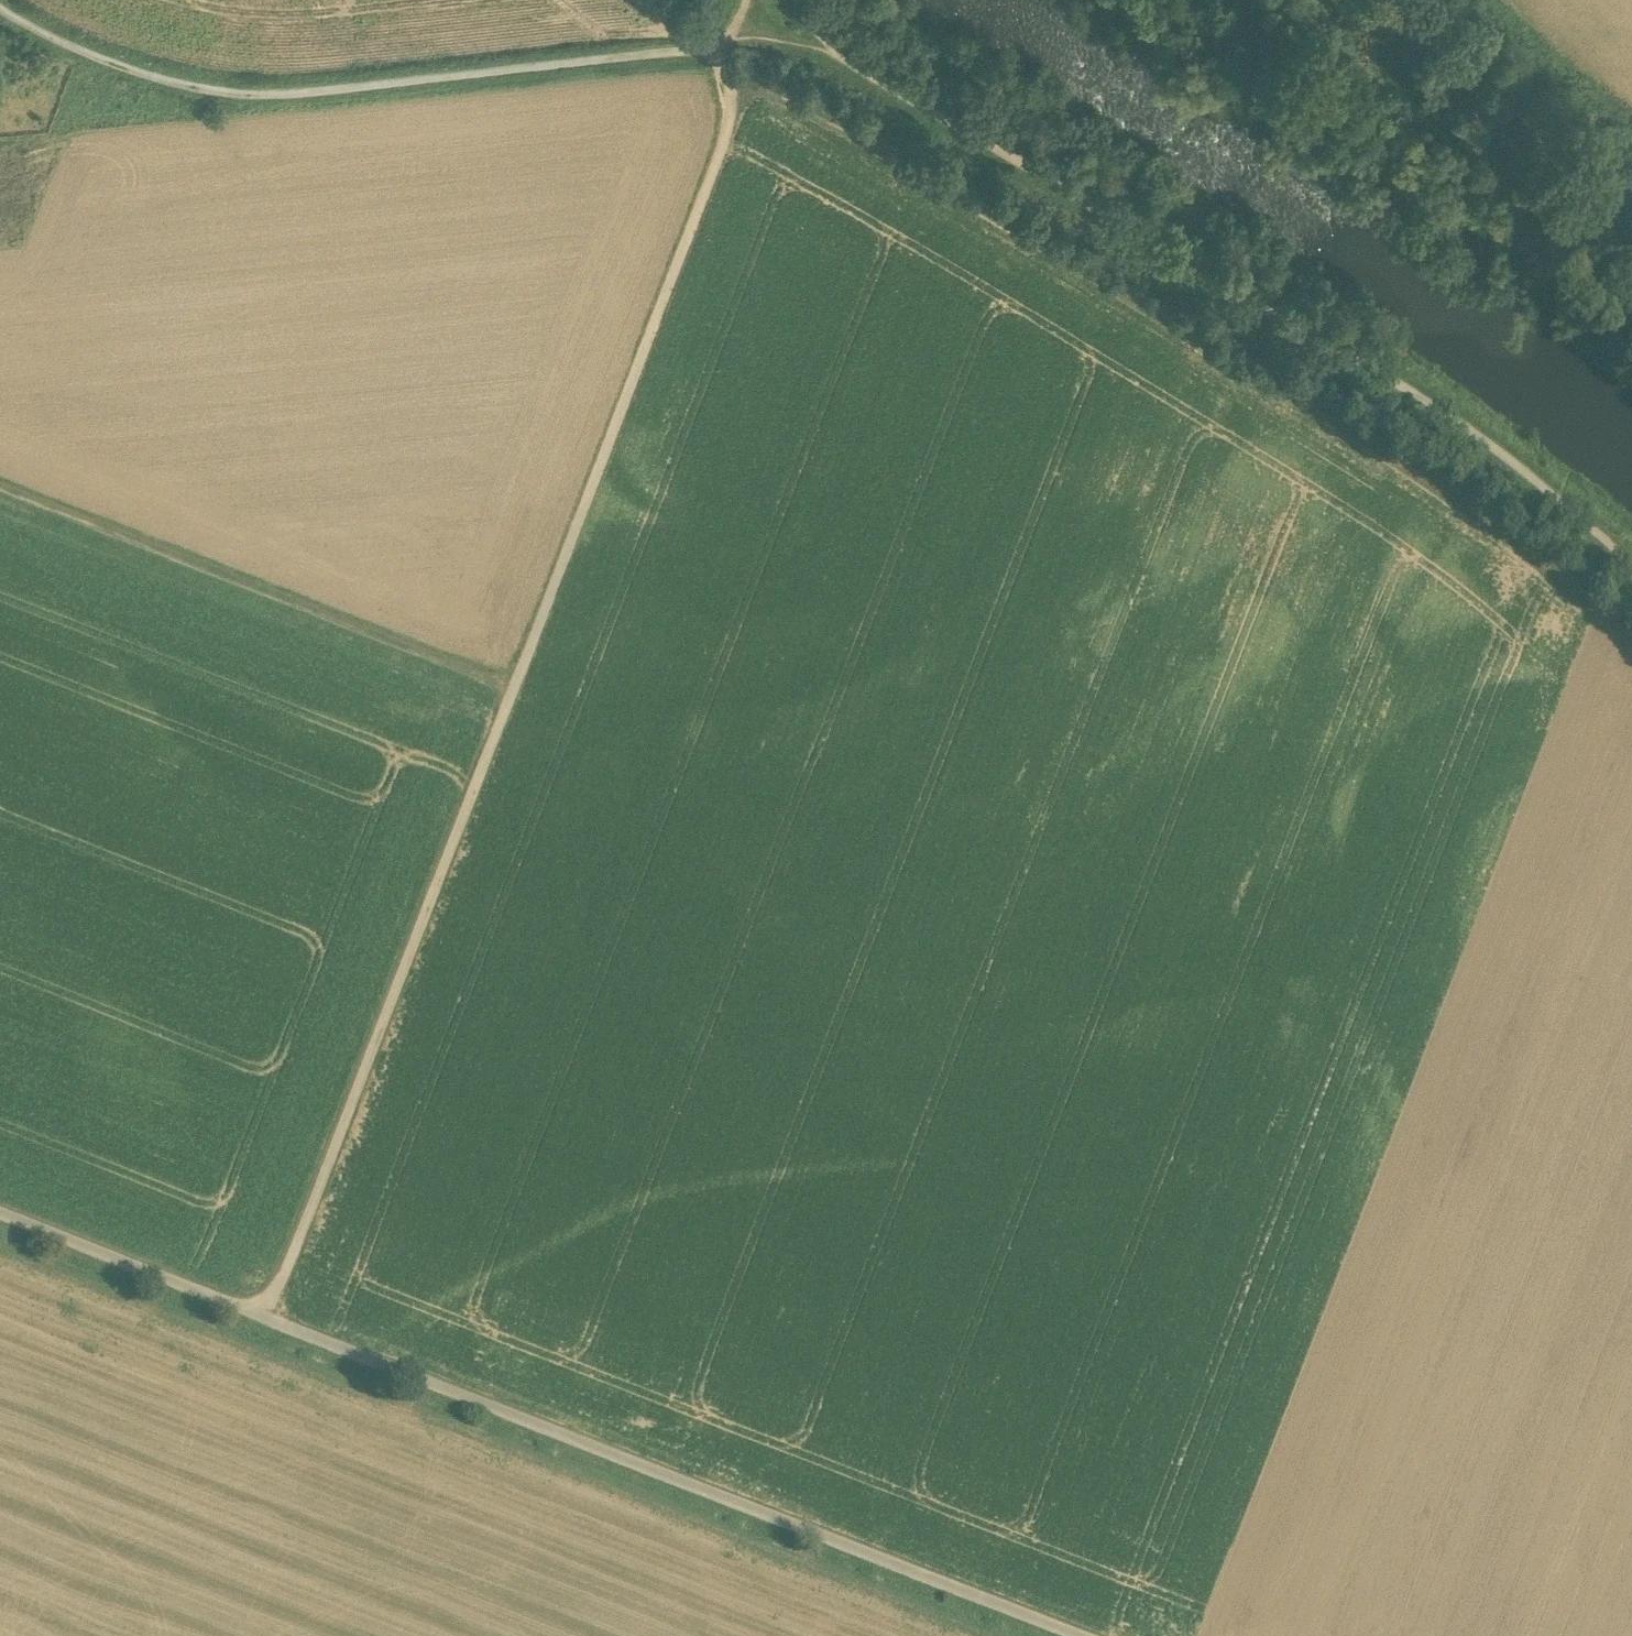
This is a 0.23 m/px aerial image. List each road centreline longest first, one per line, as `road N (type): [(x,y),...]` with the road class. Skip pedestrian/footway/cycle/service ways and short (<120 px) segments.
road 1 (track): [(0,478),(511,687),(267,1320)]
road 2 (track): [(0,1217),(1078,1635)]
road 3 (track): [(766,106),(1032,252),(1532,568),(1631,660)]
road 4 (track): [(1631,560),(1429,402),(866,76),(794,0)]
road 5 (track): [(727,61),(279,110),(172,99),(0,13)]
road 6 (track): [(766,106),(511,687)]

